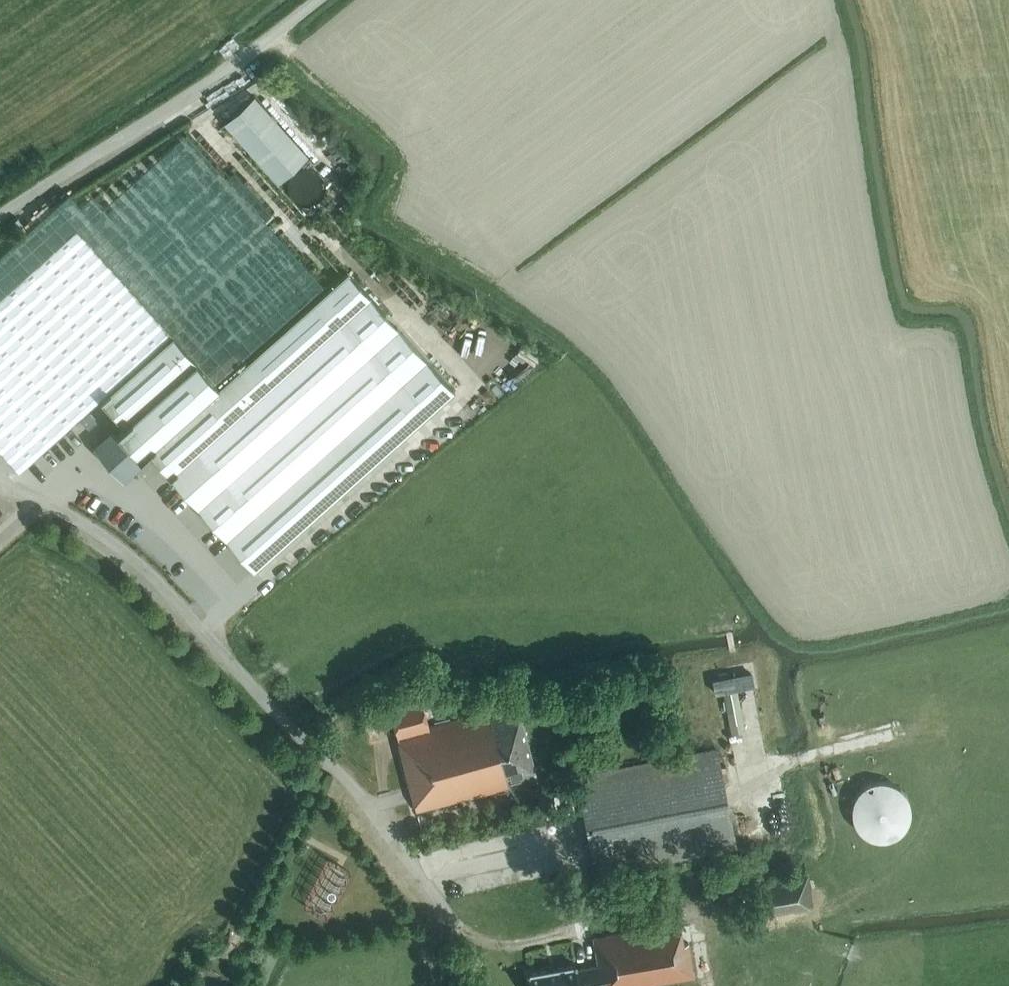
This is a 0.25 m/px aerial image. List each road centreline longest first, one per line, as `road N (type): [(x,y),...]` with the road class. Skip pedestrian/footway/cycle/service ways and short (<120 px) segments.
road 1 (residential): [(450,935),(357,825),(341,785),(282,730),(177,602),(105,536),(0,479)]
road 2 (unclassified): [(319,0),(252,53),(0,216)]

